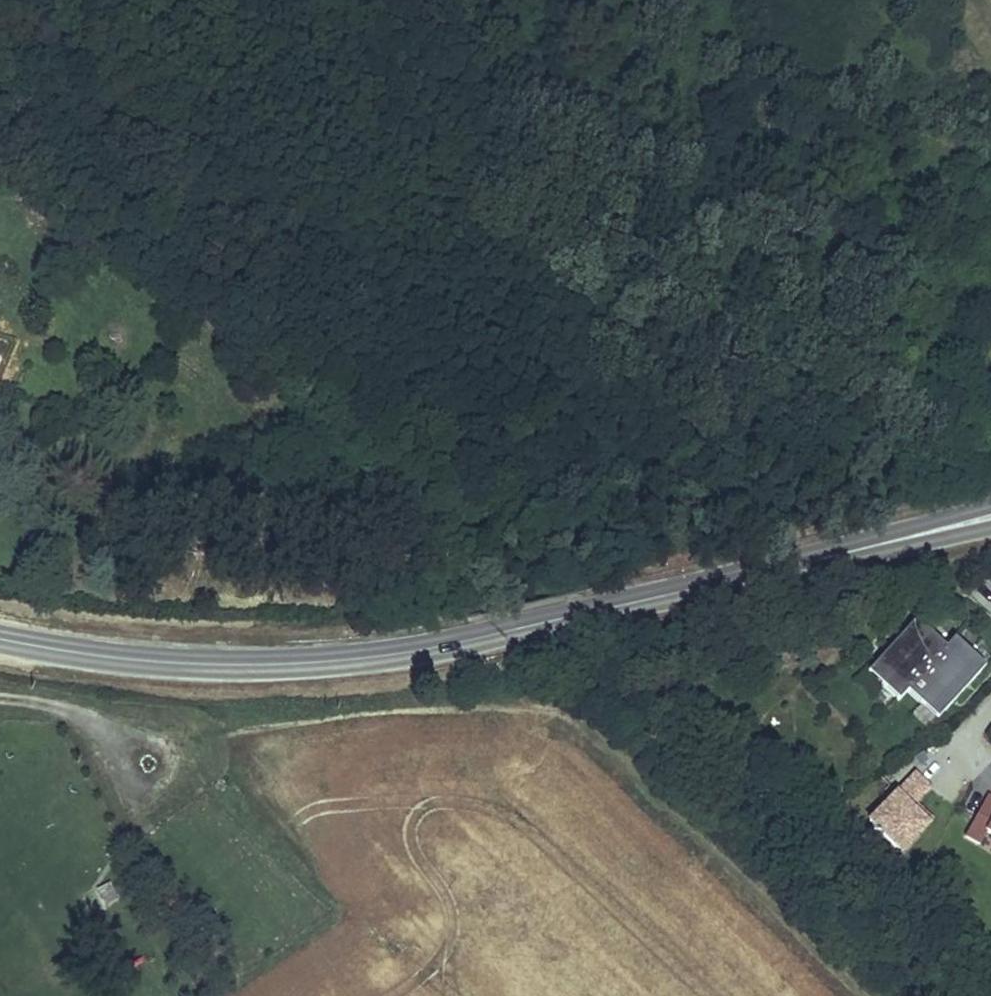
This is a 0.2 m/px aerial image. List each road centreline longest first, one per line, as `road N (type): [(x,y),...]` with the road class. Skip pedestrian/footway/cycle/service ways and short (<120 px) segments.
road 1 (tertiary): [(0,637),(147,662),(229,666),(385,656),(866,547)]
road 2 (tertiary): [(990,507),(866,547)]
road 3 (tertiary): [(866,547),(990,527)]

